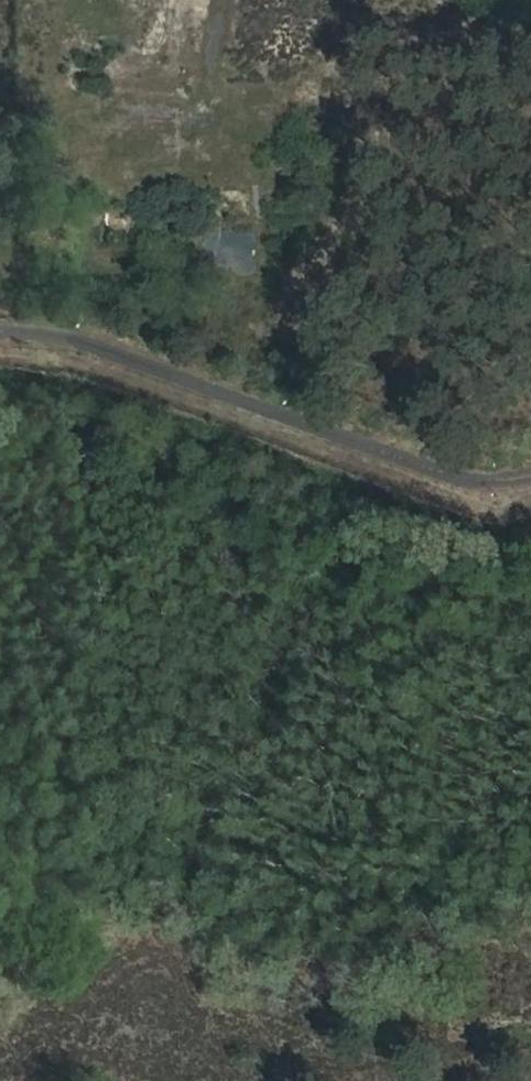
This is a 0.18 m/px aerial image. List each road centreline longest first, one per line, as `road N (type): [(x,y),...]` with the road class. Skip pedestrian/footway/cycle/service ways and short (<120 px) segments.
road 1 (track): [(530,474),(490,469),(92,343),(0,332)]

